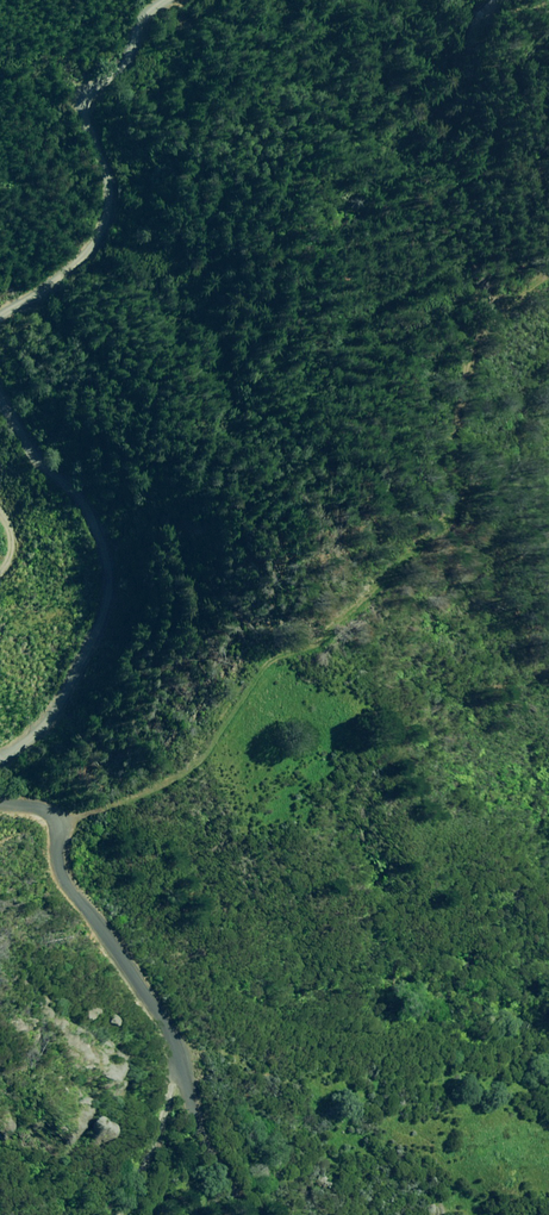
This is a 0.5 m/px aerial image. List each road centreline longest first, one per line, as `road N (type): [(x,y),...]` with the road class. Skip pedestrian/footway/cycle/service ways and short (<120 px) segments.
road 1 (track): [(548,274),(488,320),(458,416),(454,516),(237,697),(169,783),(63,826)]
road 2 (unclassified): [(0,393),(84,525),(99,575),(74,668),(51,713),(0,756)]
road 3 (unclassified): [(171,0),(134,27),(84,117),(111,185),(93,246),(0,320)]
road 4 (unclassified): [(0,801),(45,807),(63,826),(64,870),(174,1062)]
road 5 (unclassified): [(174,1062),(250,1214)]
road 6 (unclassified): [(174,1062),(145,1157),(112,1214)]

